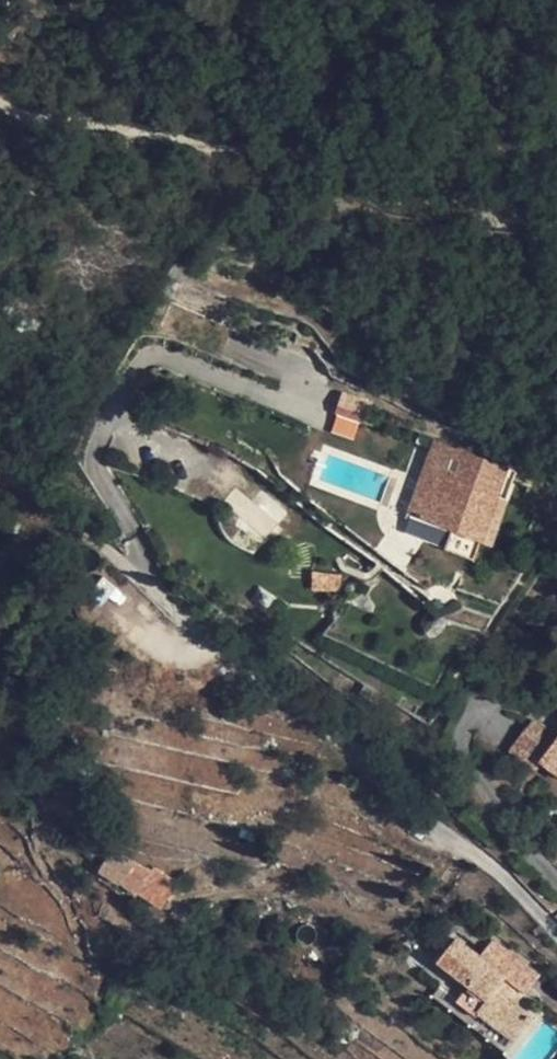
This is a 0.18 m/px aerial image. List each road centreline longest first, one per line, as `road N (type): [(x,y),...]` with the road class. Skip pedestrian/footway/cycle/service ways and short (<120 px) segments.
road 1 (residential): [(556,925),(499,863),(206,633)]

